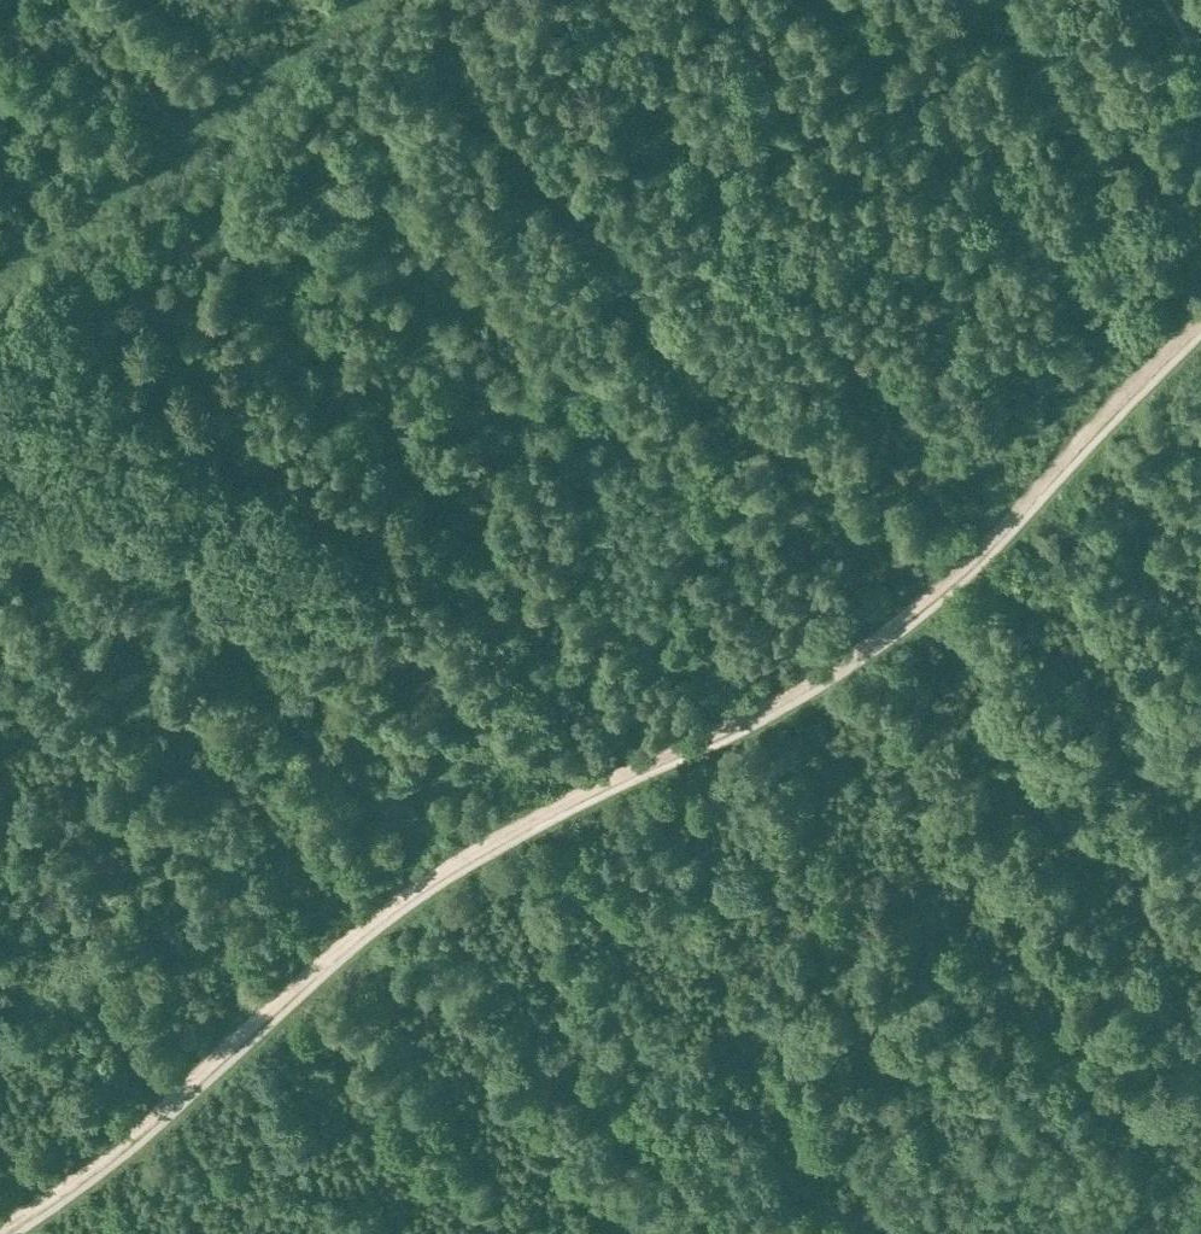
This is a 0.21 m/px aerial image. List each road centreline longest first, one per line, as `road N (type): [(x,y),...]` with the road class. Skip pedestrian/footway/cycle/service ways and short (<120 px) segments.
road 1 (track): [(0,1227),(98,1160),(353,936),(443,870),(774,702),(881,633),(1004,524),(1121,390),(1200,313)]
road 2 (track): [(0,283),(360,0)]

